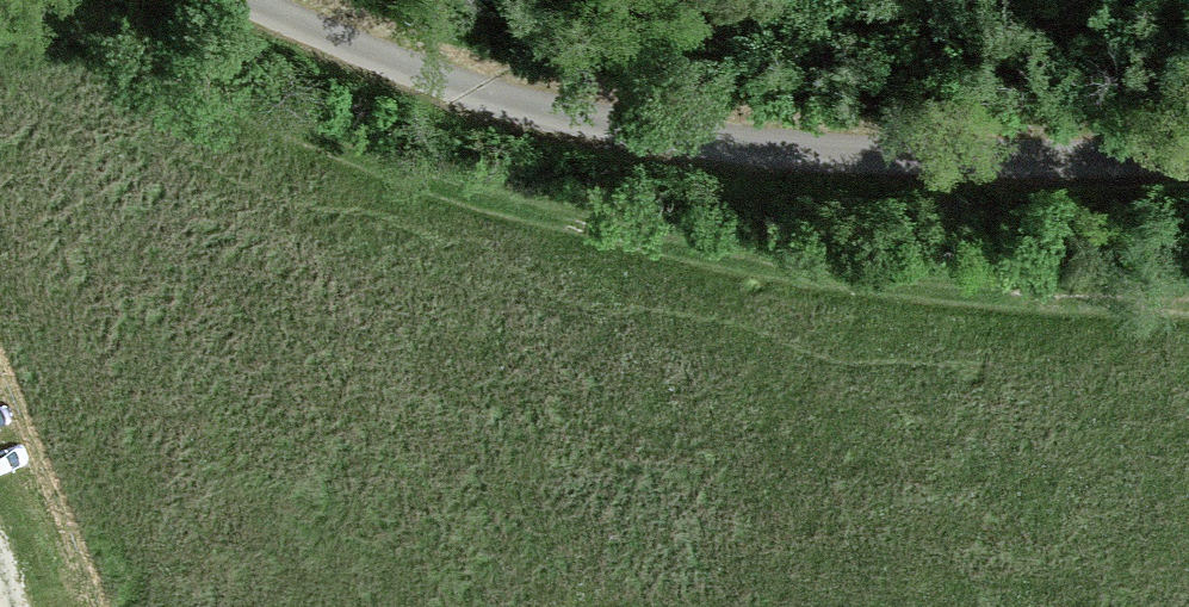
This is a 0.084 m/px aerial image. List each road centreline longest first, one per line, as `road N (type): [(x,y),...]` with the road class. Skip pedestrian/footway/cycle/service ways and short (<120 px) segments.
road 1 (track): [(1188,301),(998,295),(655,240),(393,166),(55,28),(16,0)]
road 2 (unclassified): [(1188,159),(787,146),(469,94),(243,0)]

